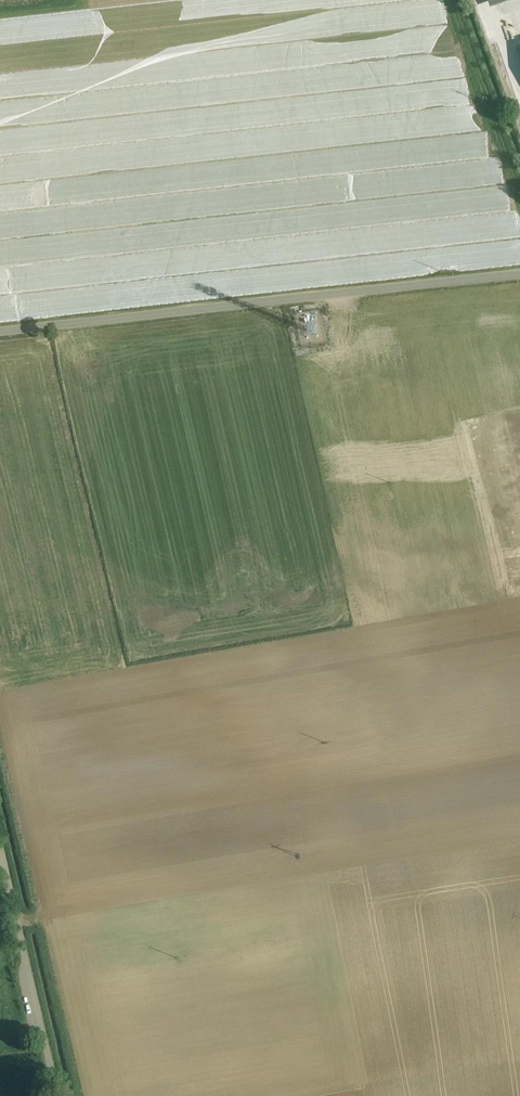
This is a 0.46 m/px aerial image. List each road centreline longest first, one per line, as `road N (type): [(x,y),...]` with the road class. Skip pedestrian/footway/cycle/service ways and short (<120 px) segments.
road 1 (unclassified): [(0,332),(519,275)]
road 2 (track): [(56,1095),(0,868)]

